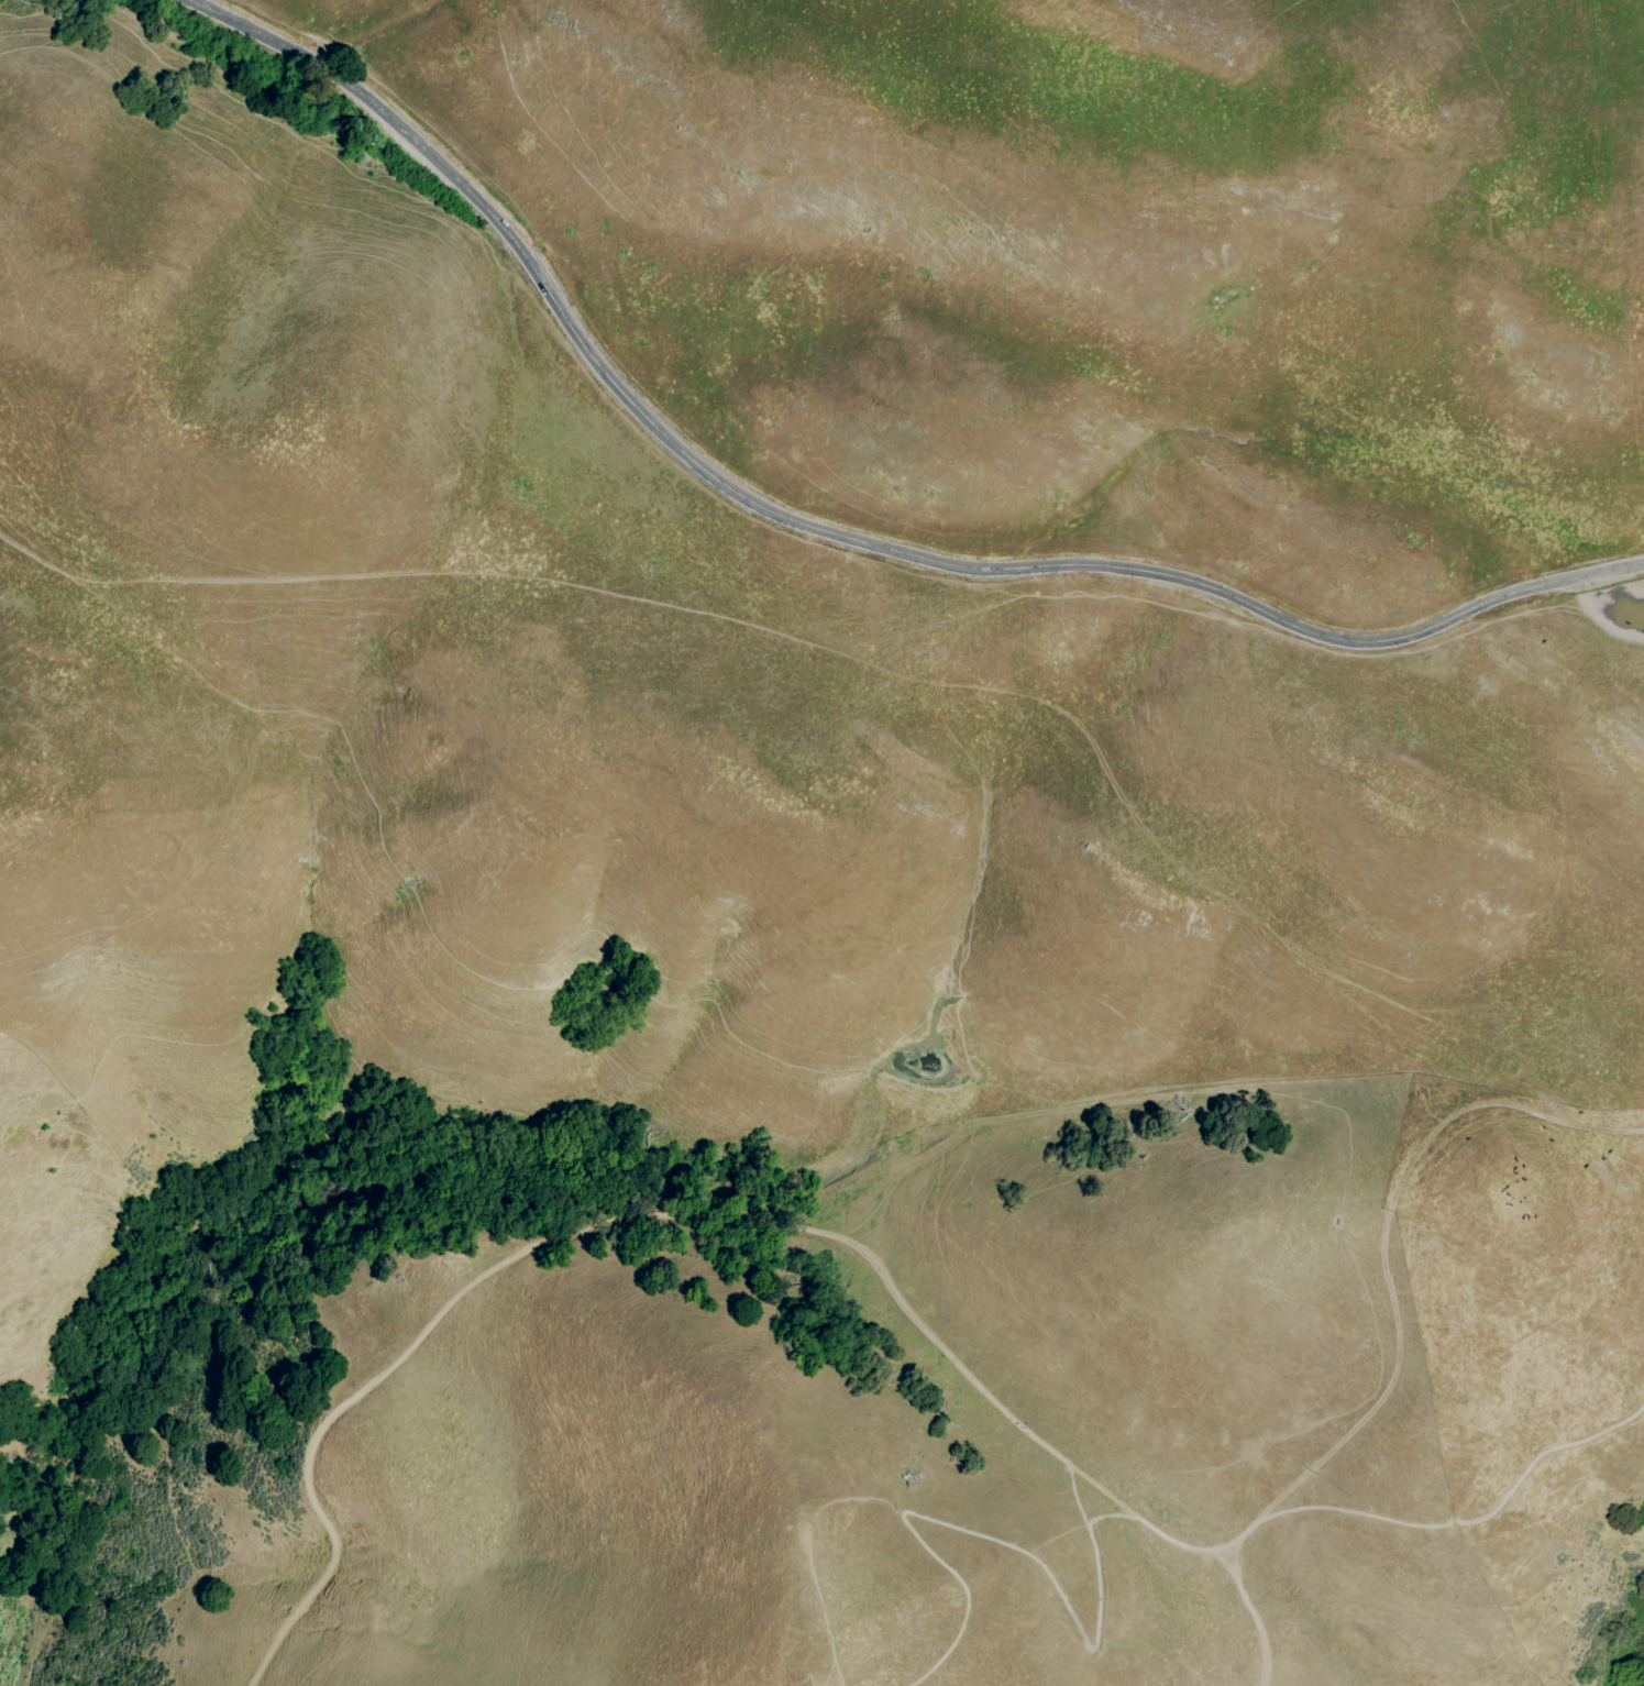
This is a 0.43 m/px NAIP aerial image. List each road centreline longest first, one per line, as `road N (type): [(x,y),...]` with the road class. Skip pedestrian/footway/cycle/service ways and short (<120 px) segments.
road 1 (tertiary): [(190,0),(312,62),(472,192),(584,349),(713,478),(779,518),(971,571),(1174,576),(1353,644),(1421,637),(1478,606),(1643,567)]
road 2 (track): [(252,1685),(284,1626),(333,1564),(333,1539),(309,1496),(310,1459),(324,1428),(386,1376),(460,1294),(538,1249),(607,1224),(711,1214),(850,1247),(880,1264),(898,1299),(1073,1475),(1170,1543),(1216,1555)]
road 3 (track): [(1260,1519),(1386,1396),(1397,1344),(1383,1237),(1423,1145),(1470,1108),(1494,1105),(1584,1132),(1643,1132)]

